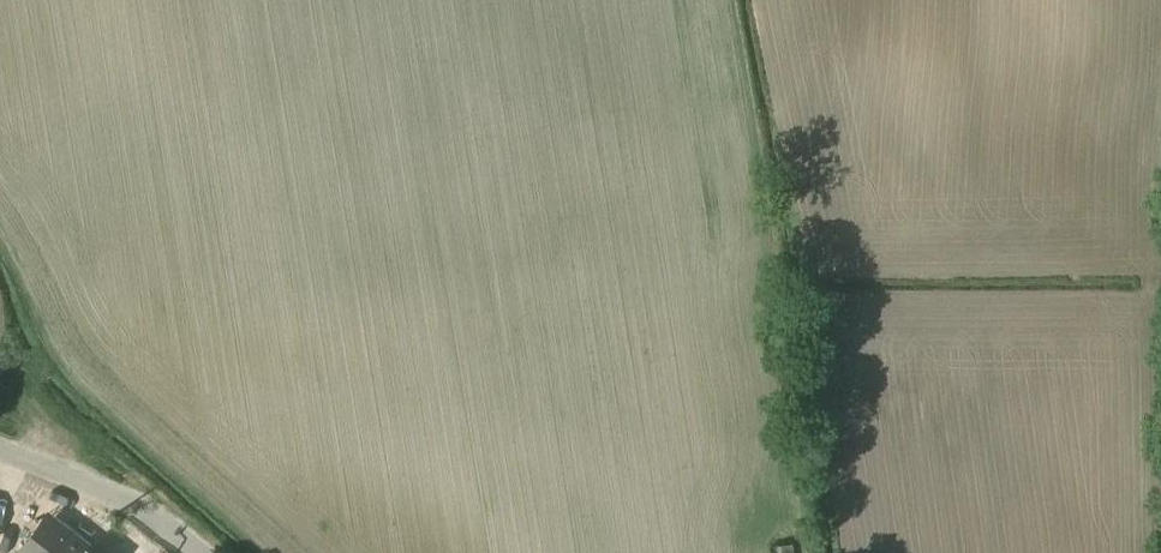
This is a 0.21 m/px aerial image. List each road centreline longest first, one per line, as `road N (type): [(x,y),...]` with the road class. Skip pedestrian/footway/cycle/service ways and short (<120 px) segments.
road 1 (unclassified): [(200,552),(128,504),(0,452)]

